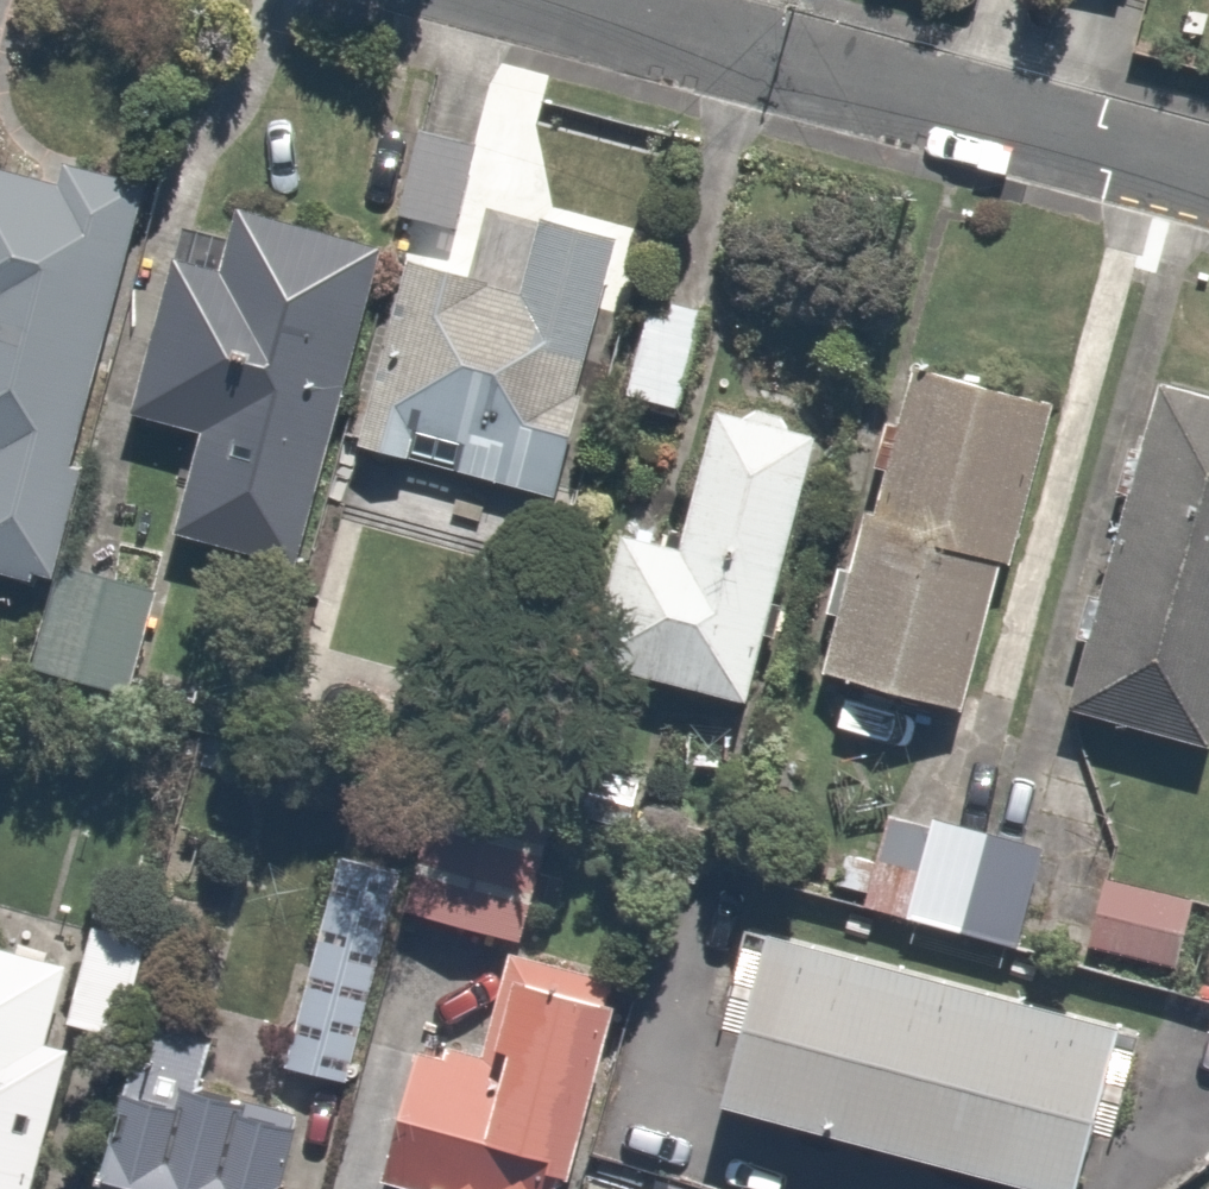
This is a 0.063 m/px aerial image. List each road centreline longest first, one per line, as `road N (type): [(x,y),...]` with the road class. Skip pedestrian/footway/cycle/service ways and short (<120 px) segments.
road 1 (residential): [(1208,173),(557,0)]

